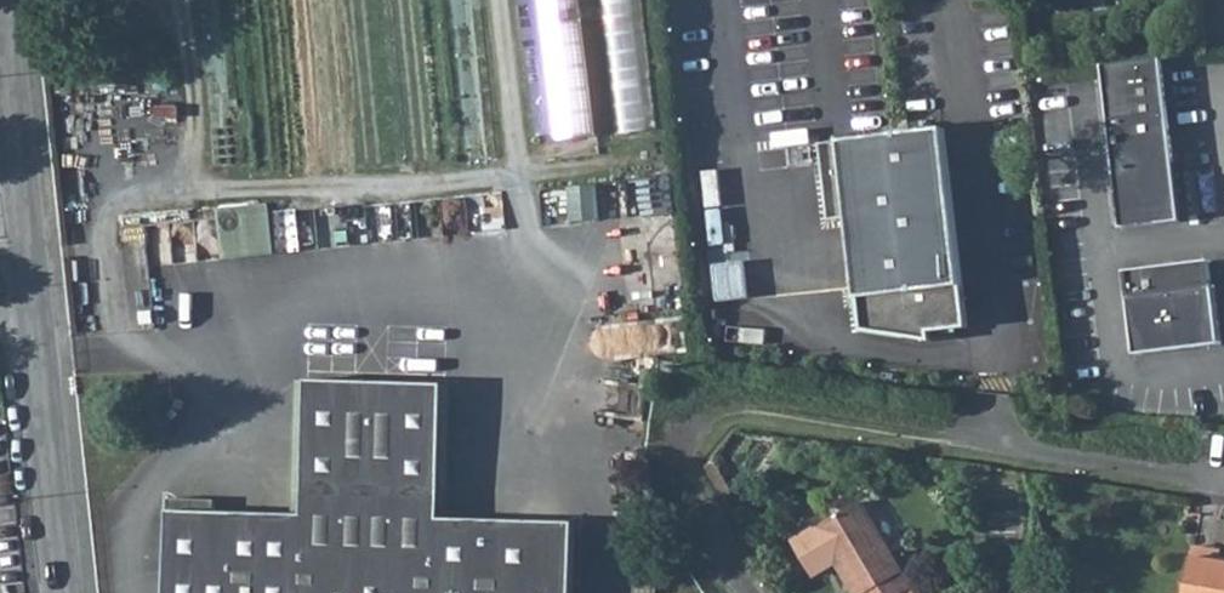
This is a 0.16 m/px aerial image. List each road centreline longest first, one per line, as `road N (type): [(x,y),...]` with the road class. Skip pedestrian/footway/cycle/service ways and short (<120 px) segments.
road 1 (residential): [(67,592),(12,0)]
road 2 (track): [(679,454),(685,417),(719,403),(1071,459)]
road 3 (residential): [(751,592),(679,454)]
road 4 (residential): [(1071,459),(1223,483)]

